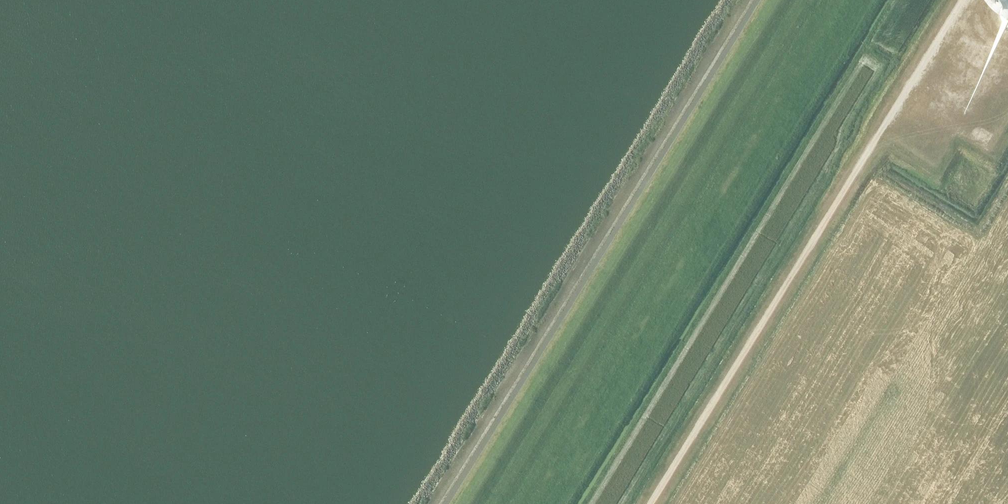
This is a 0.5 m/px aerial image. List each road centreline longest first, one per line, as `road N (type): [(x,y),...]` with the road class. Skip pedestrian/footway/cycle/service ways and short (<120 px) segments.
road 1 (unclassified): [(445,503),(758,0)]

